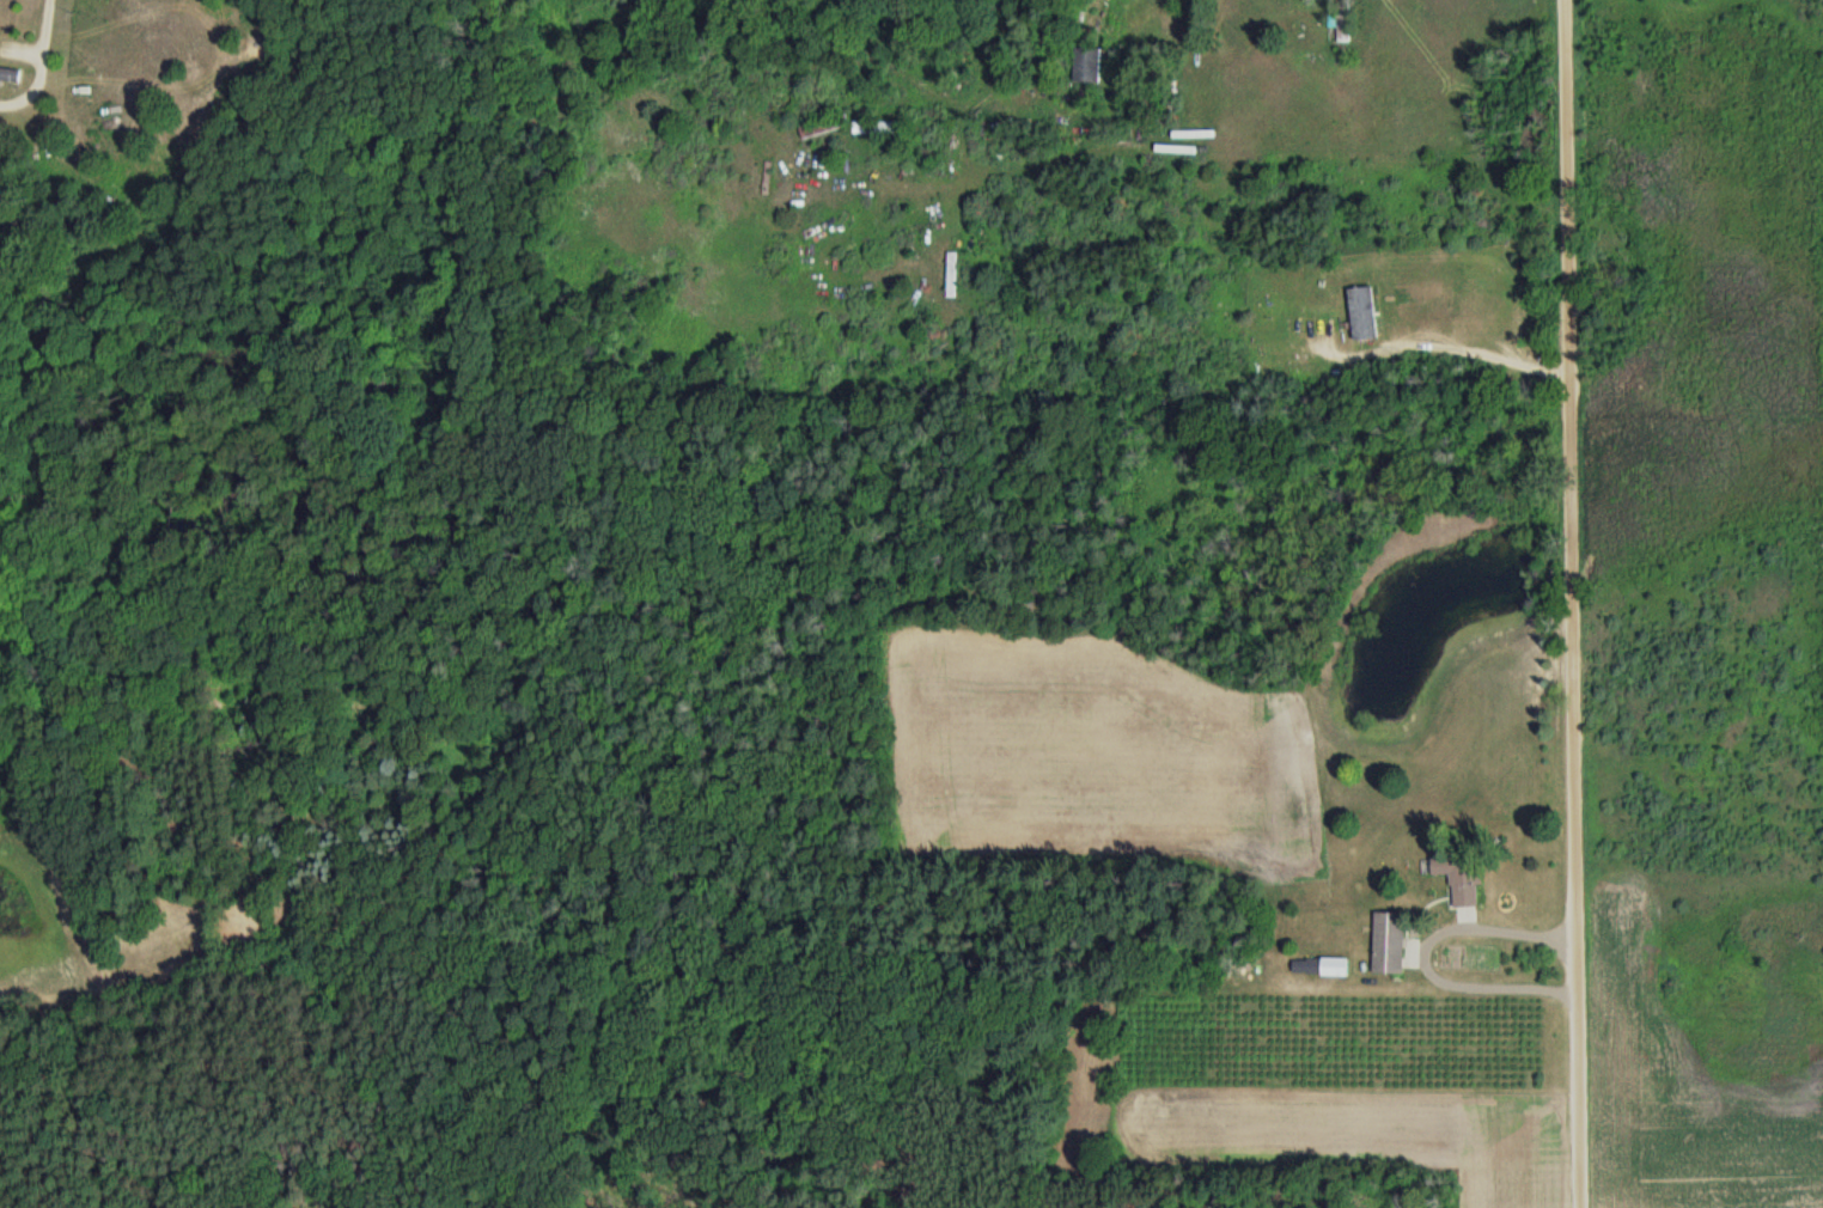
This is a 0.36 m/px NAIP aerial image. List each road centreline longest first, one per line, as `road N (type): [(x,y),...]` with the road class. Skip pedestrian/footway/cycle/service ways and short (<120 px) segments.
road 1 (residential): [(1578,1207),(1563,0)]

